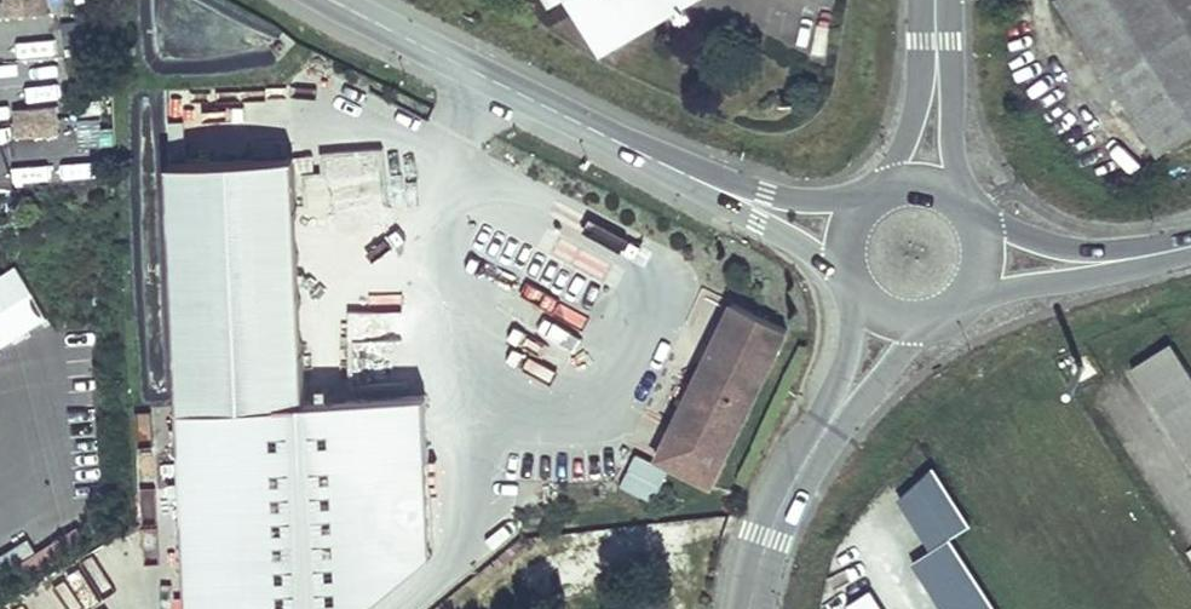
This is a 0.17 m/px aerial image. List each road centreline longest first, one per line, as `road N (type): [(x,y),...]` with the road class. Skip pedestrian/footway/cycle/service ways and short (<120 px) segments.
road 1 (tertiary): [(330,0),(713,190),(854,233)]
road 2 (unclassified): [(753,608),(785,486),(822,419),(899,313)]
road 3 (tertiary): [(982,260),(1047,265),(1190,244)]
road 4 (tertiary): [(942,0),(926,185)]

